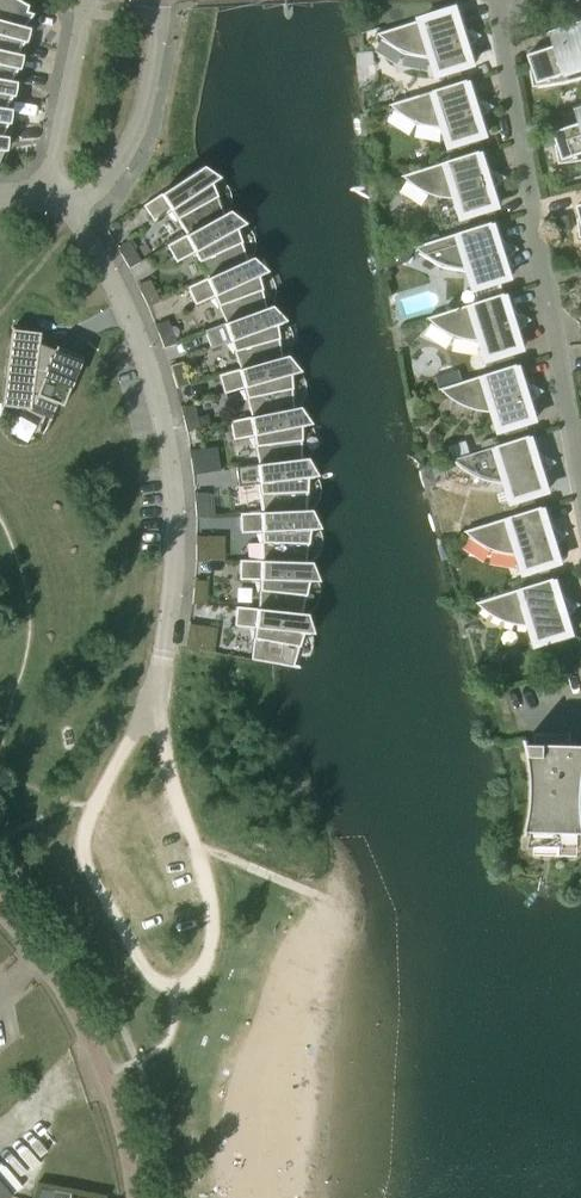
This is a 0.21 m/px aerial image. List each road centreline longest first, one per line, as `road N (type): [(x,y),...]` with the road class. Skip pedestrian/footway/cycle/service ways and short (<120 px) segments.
road 1 (residential): [(150,717),(211,911),(201,968),(169,988),(143,967),(82,849),(100,788),(130,734)]
road 2 (residential): [(150,717),(177,550),(174,487),(143,353),(72,204)]
road 3 (residential): [(493,0),(580,477)]
road 4 (residential): [(137,1197),(112,1096),(57,981),(0,915)]
road 5 (residential): [(72,204),(116,165),(141,117),(160,0)]
road 6 (residential): [(87,0),(46,191)]

